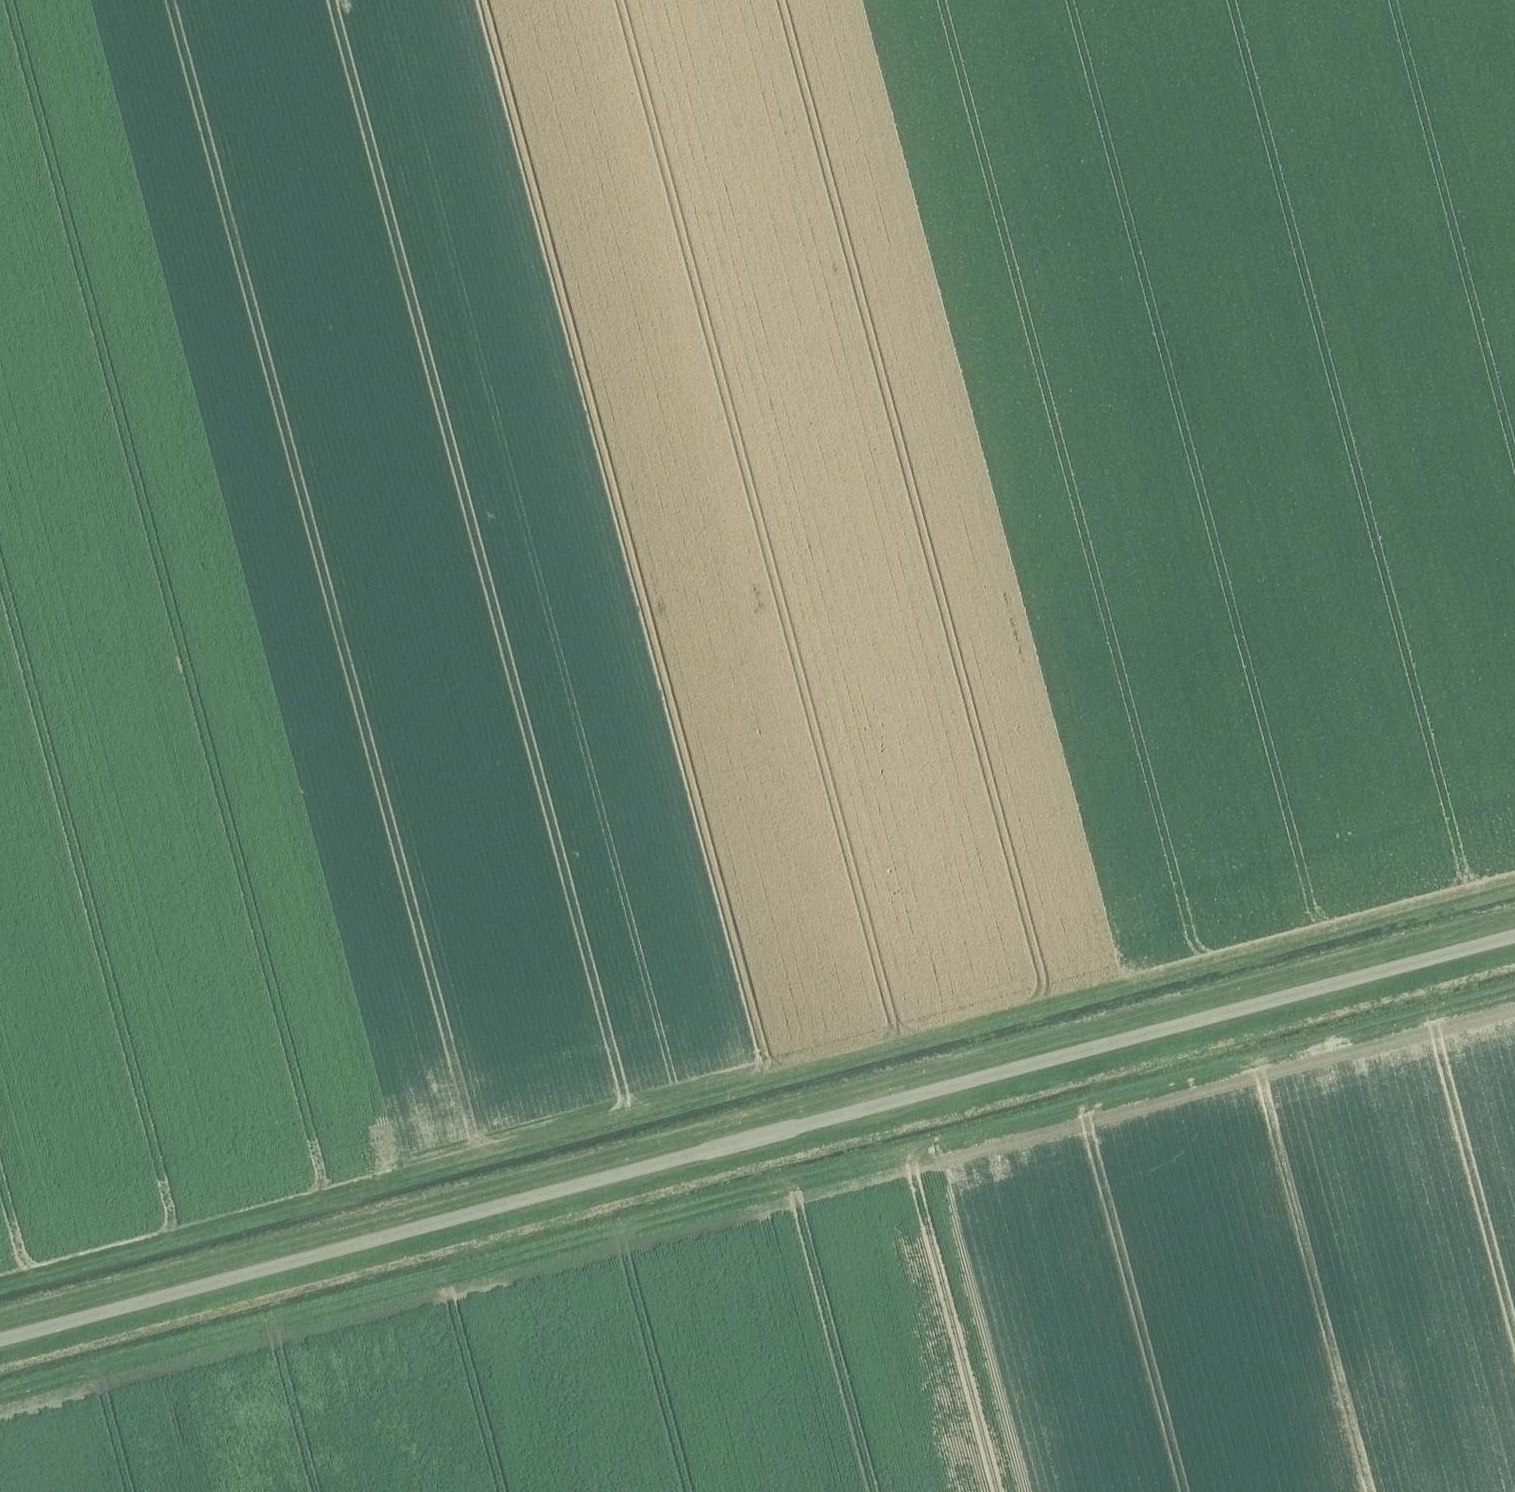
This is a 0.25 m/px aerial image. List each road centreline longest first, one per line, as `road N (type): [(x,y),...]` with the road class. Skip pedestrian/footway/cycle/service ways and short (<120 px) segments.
road 1 (unclassified): [(0,1346),(1514,931)]

